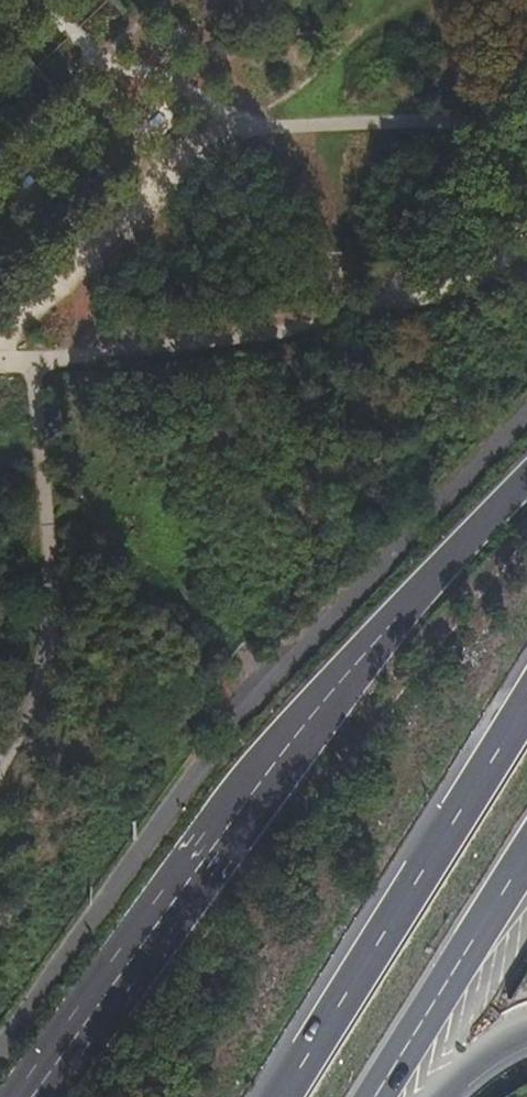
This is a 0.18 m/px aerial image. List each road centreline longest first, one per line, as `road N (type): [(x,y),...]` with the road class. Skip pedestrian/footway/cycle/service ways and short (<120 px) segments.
road 1 (motorway): [(526,476),(349,677),(205,860),(37,1096)]
road 2 (motorway): [(526,692),(274,1096)]
road 3 (motorway): [(382,1096),(526,863)]

